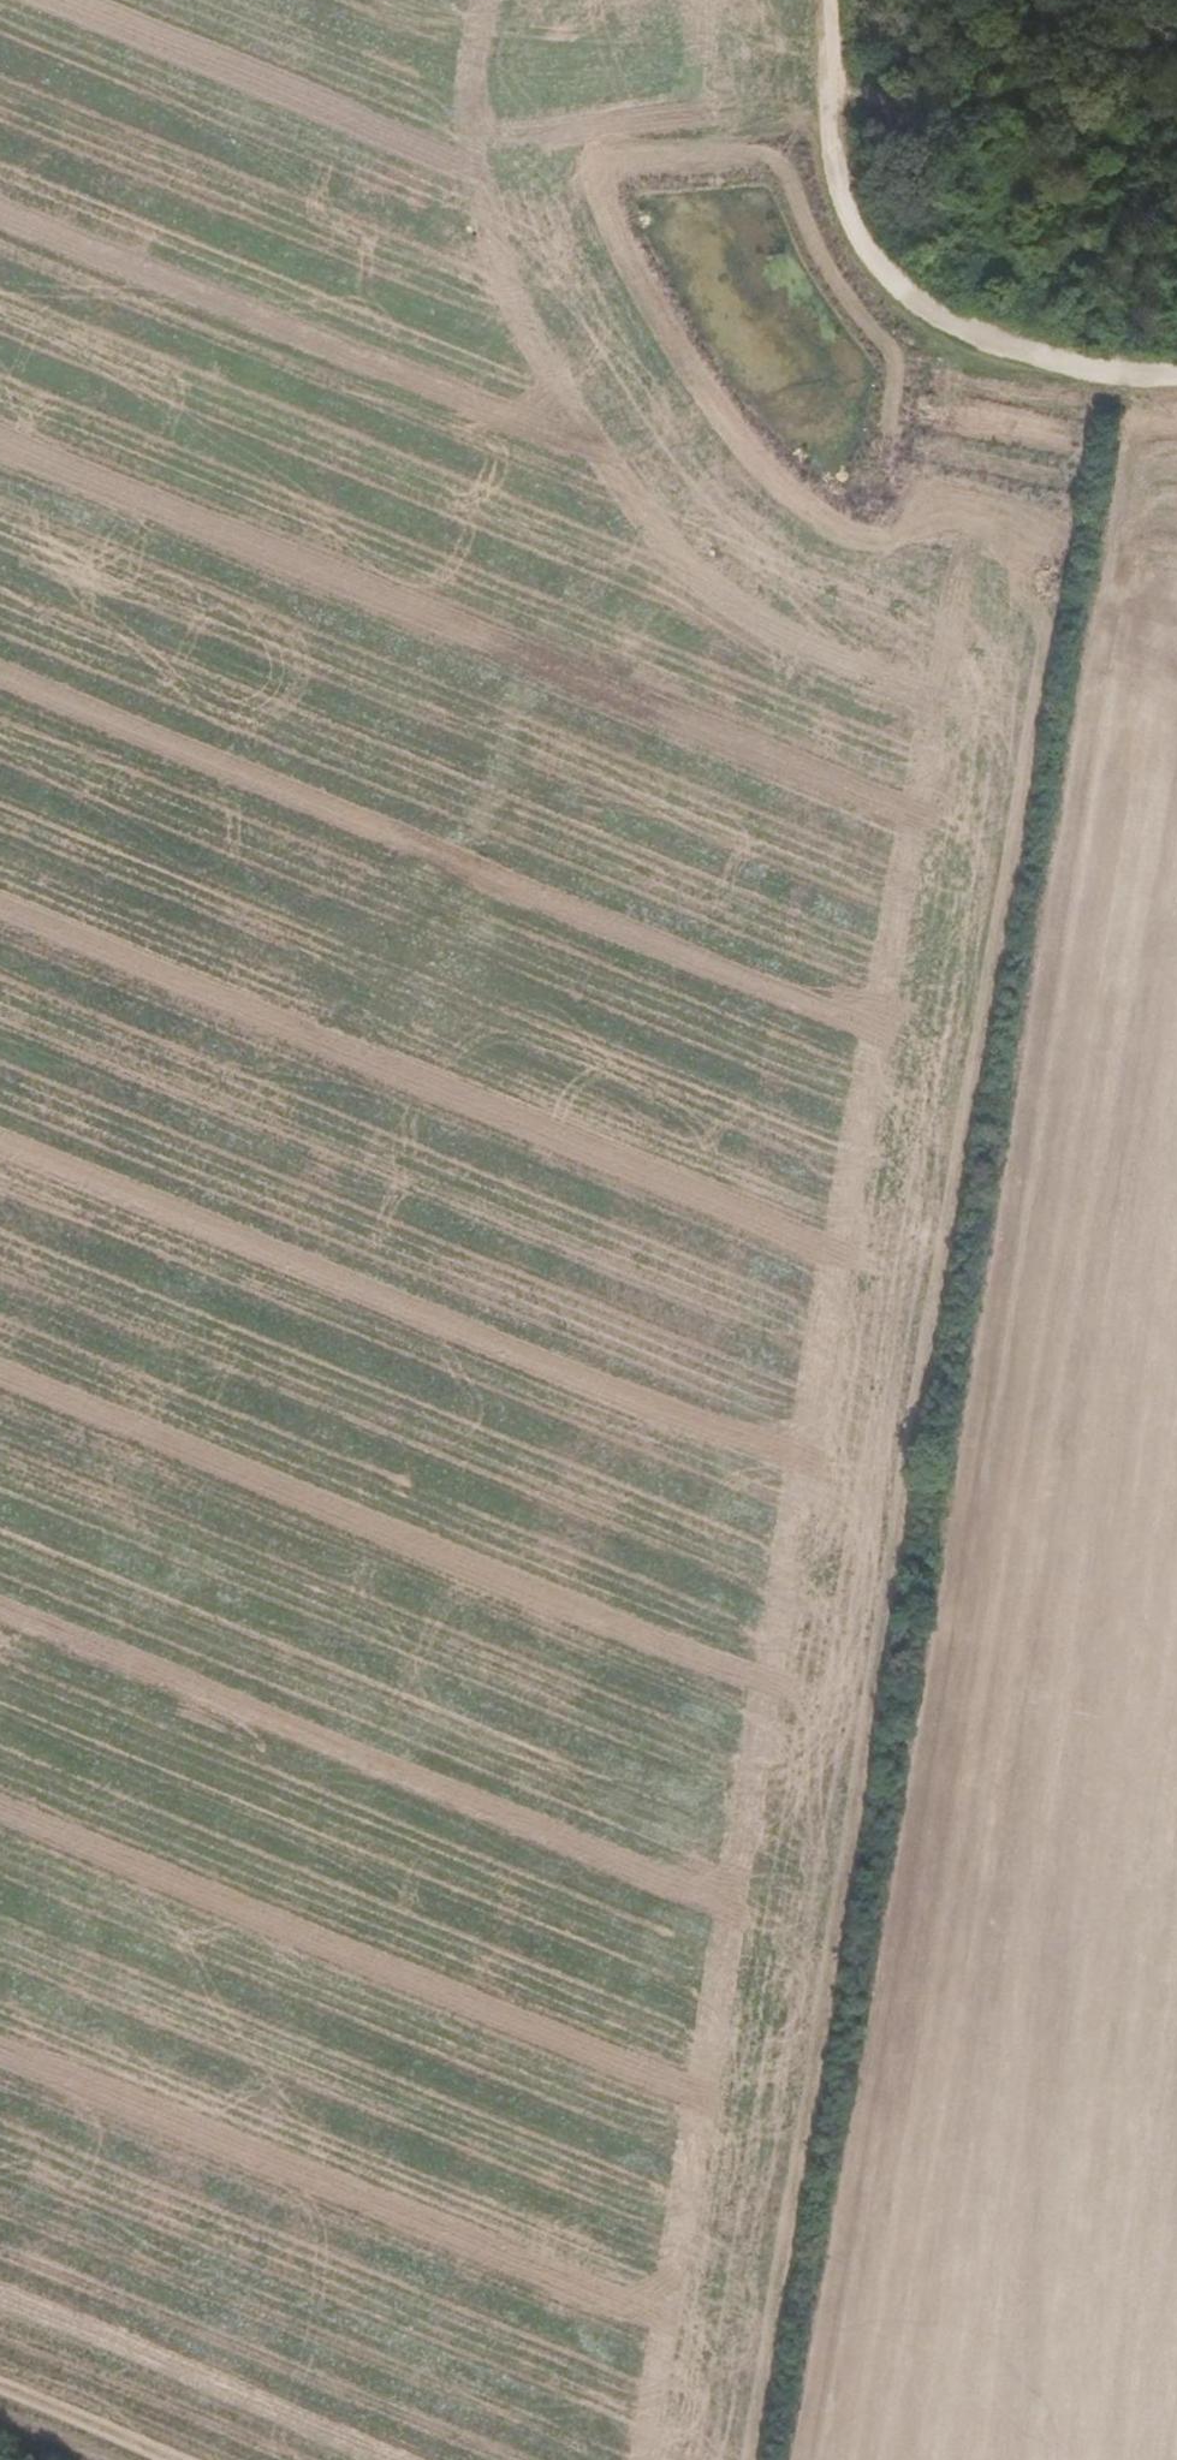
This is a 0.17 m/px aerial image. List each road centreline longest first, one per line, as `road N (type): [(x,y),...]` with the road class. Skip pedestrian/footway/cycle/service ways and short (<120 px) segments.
road 1 (track): [(1176,371),(1095,370),(989,340),(921,302),(877,261),(851,212),(836,73)]

